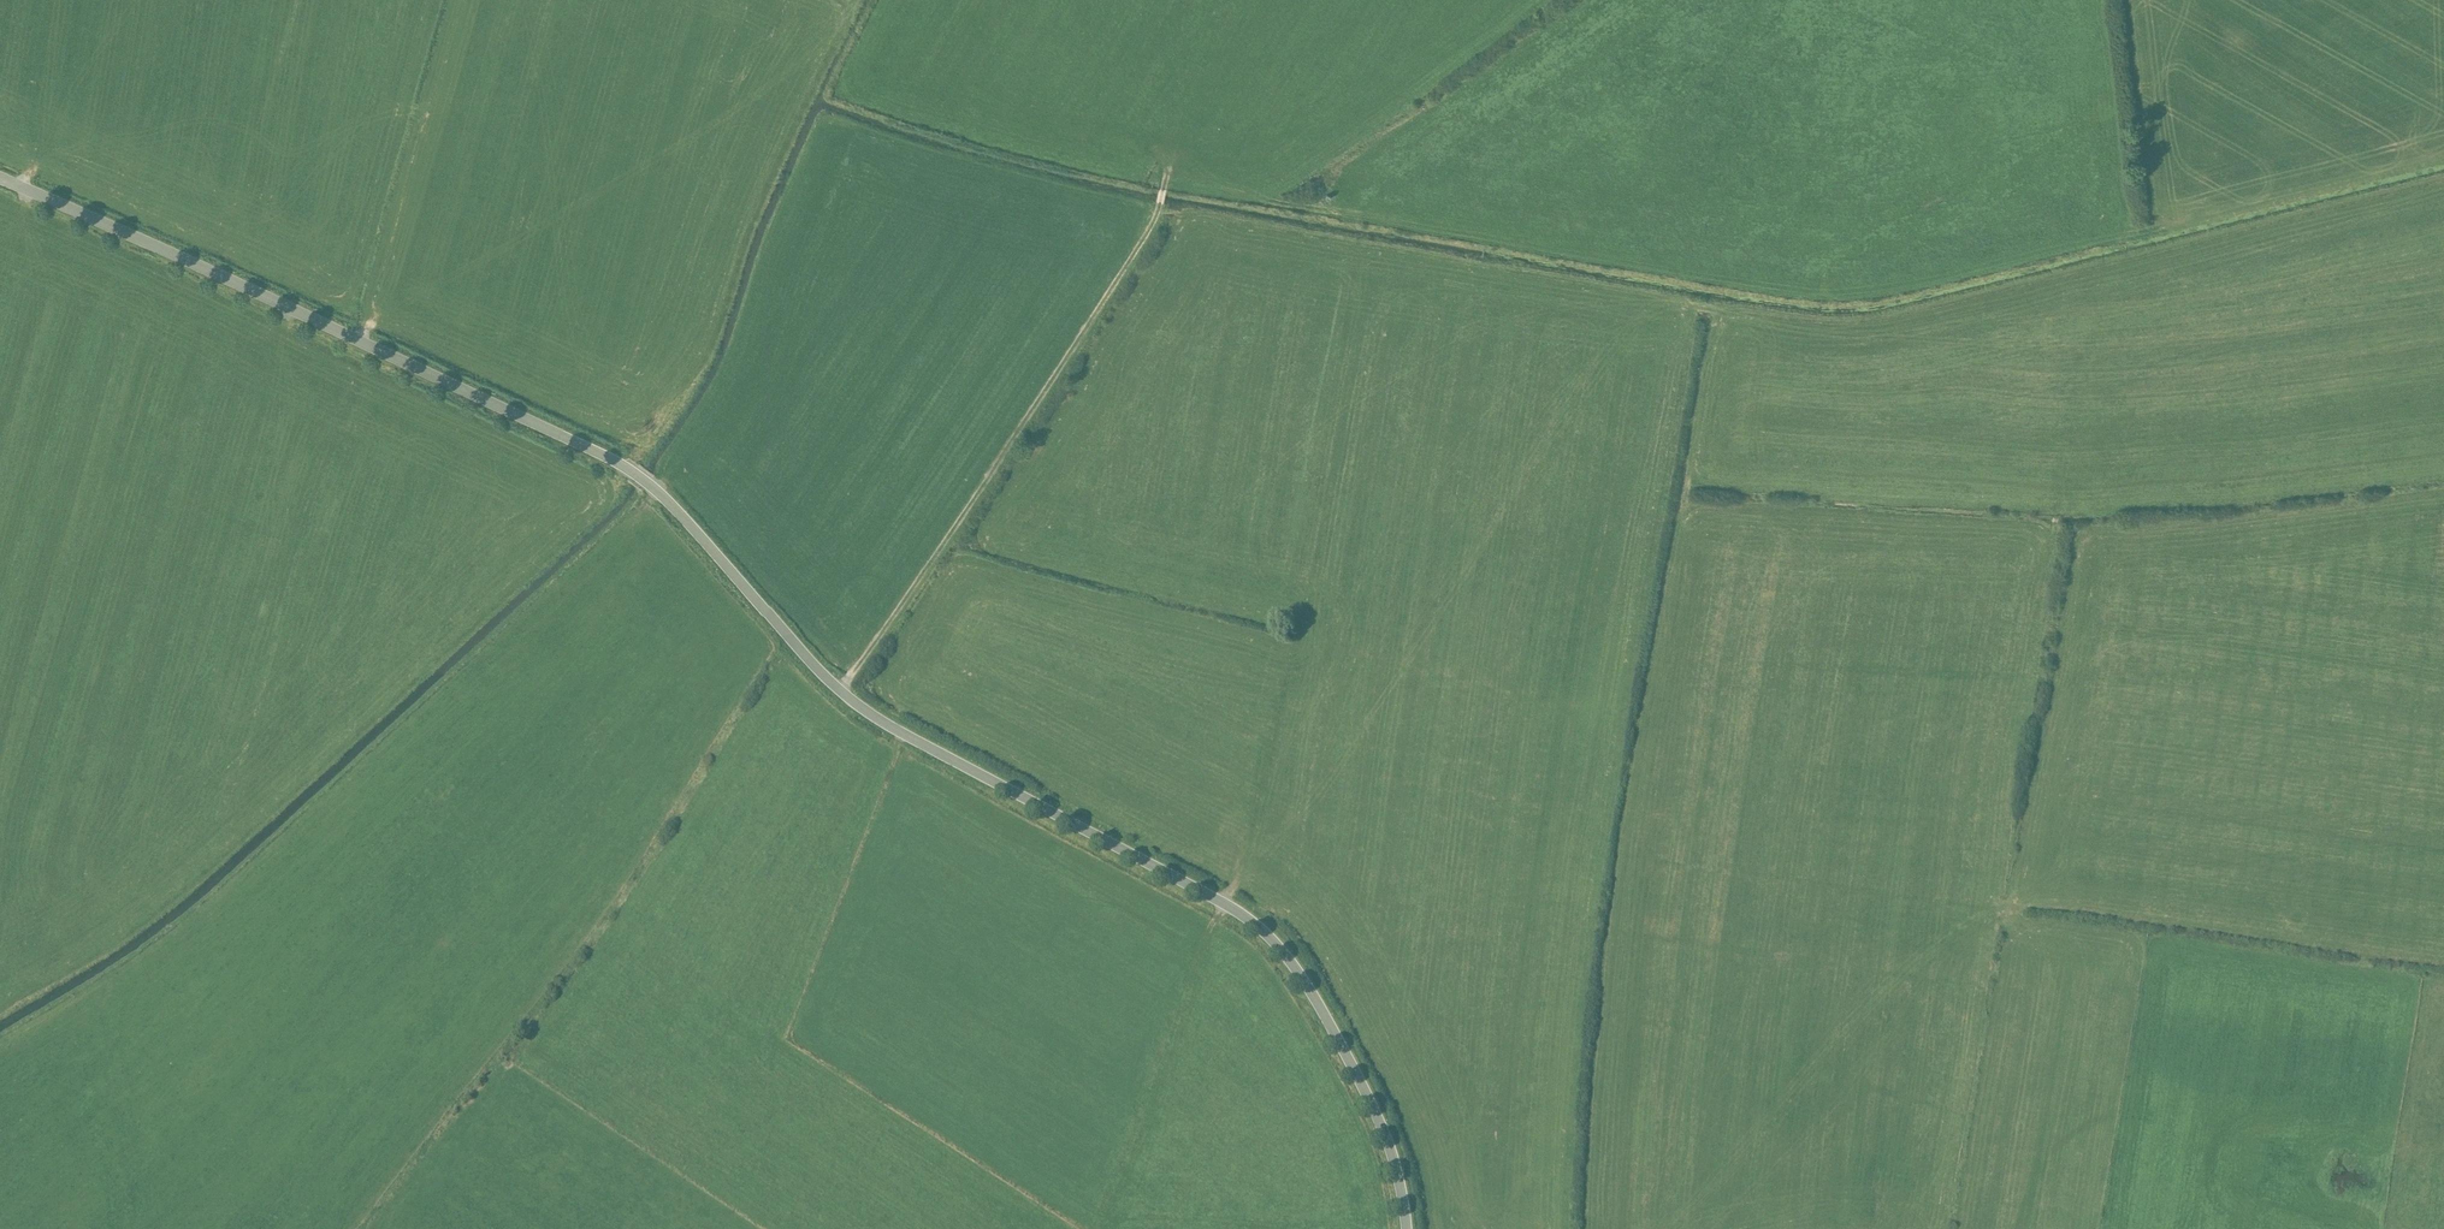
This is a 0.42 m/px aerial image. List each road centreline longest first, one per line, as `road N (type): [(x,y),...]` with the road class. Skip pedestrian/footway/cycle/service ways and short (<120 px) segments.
road 1 (tertiary): [(0,177),(629,467),(860,709),(1250,920),(1295,967),(1350,1060),(1396,1163),(1405,1228)]

